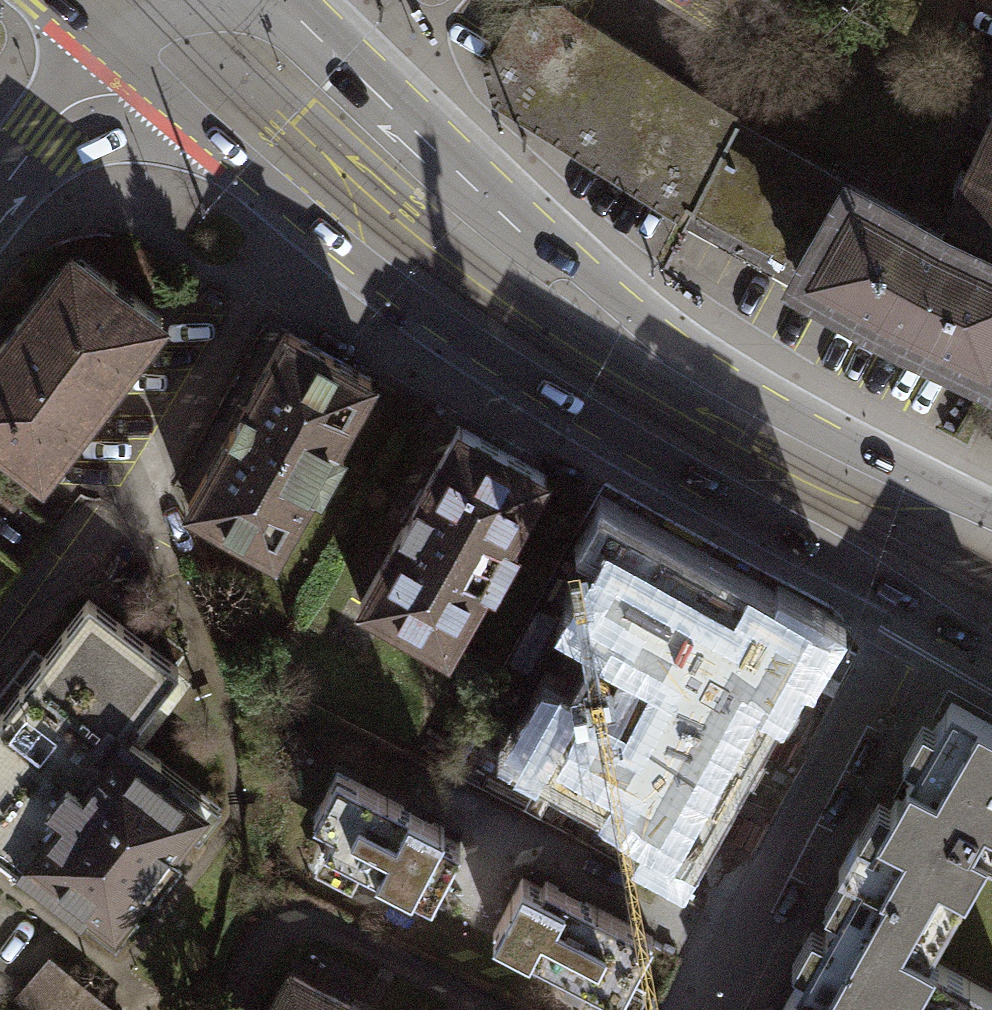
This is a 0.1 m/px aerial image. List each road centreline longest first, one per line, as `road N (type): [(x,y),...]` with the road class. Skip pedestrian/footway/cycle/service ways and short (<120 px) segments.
road 1 (tertiary): [(106,51),(303,219),(492,361),(909,601)]
road 2 (tertiary): [(991,511),(832,435),(609,294),(306,12)]
road 3 (residential): [(909,601),(708,1009)]
road 4 (residential): [(6,183),(106,51)]

